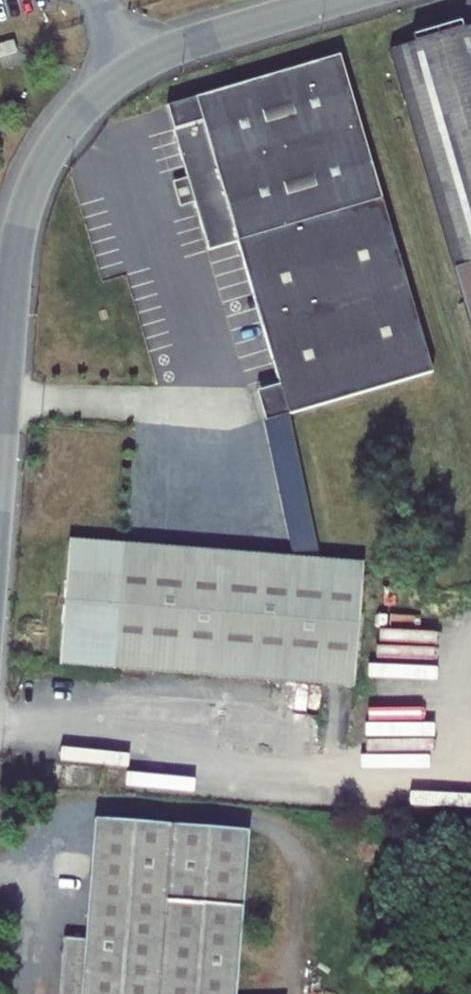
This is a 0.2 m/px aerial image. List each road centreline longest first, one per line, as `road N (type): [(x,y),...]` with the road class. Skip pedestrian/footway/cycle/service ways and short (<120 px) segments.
road 1 (unclassified): [(346,0),(162,57),(109,87),(68,128),(40,171),(22,230),(0,464)]

